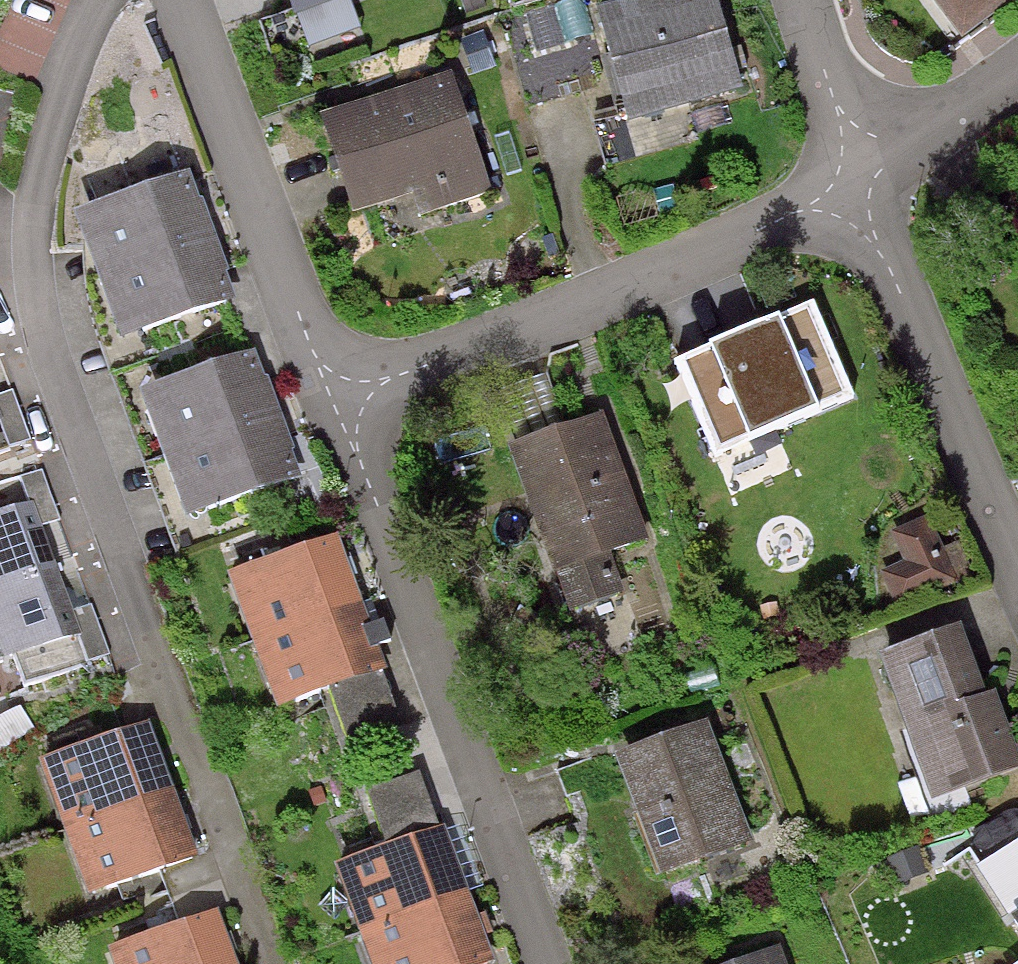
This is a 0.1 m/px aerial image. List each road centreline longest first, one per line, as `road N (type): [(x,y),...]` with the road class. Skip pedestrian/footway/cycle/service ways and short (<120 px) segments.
road 1 (residential): [(535,963),(333,399)]
road 2 (residential): [(333,399),(867,195)]
road 3 (residential): [(333,399),(187,0)]
road 4 (residential): [(867,195),(1017,587)]
road 5 (residential): [(805,0),(867,195)]
road 6 (residential): [(867,195),(1017,84)]

